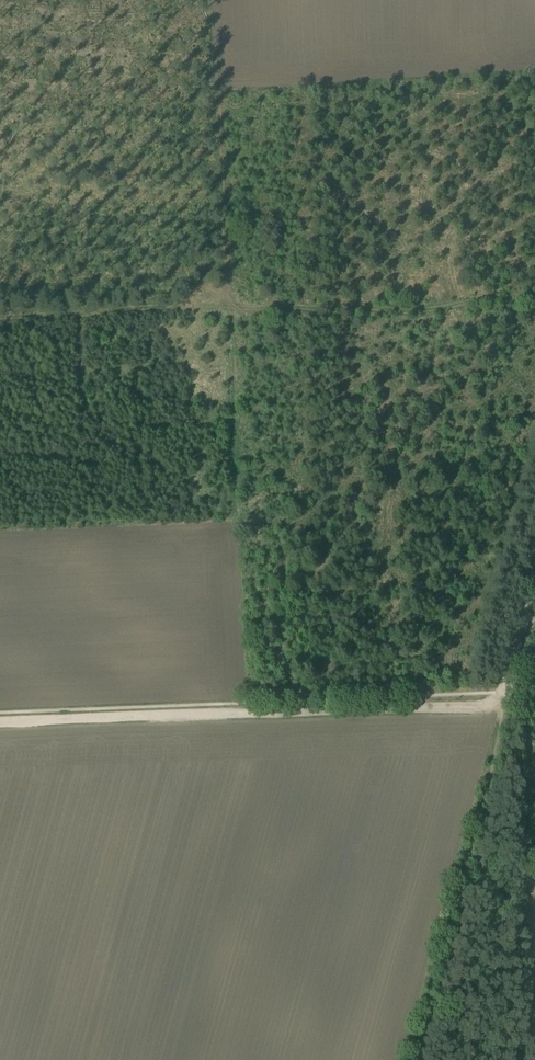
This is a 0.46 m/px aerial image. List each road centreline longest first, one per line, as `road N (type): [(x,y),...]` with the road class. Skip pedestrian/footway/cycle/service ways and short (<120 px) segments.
road 1 (track): [(0,722),(490,704),(509,685)]

